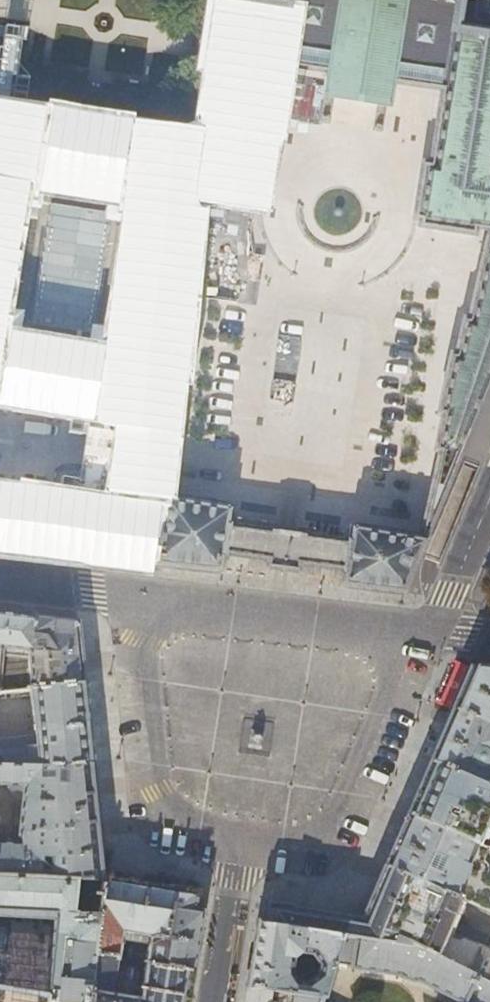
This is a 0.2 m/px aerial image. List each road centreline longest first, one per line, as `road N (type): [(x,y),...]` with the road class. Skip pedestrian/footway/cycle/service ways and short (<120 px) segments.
road 1 (residential): [(240,835),(306,845),(322,837),(405,650),(432,629)]
road 2 (residential): [(138,595),(163,803),(179,824),(240,835)]
road 3 (residential): [(432,629),(138,595)]
road 4 (residential): [(240,835),(214,1001)]
road 5 (residential): [(432,629),(489,497)]
road 6 (residential): [(138,595),(0,582)]

